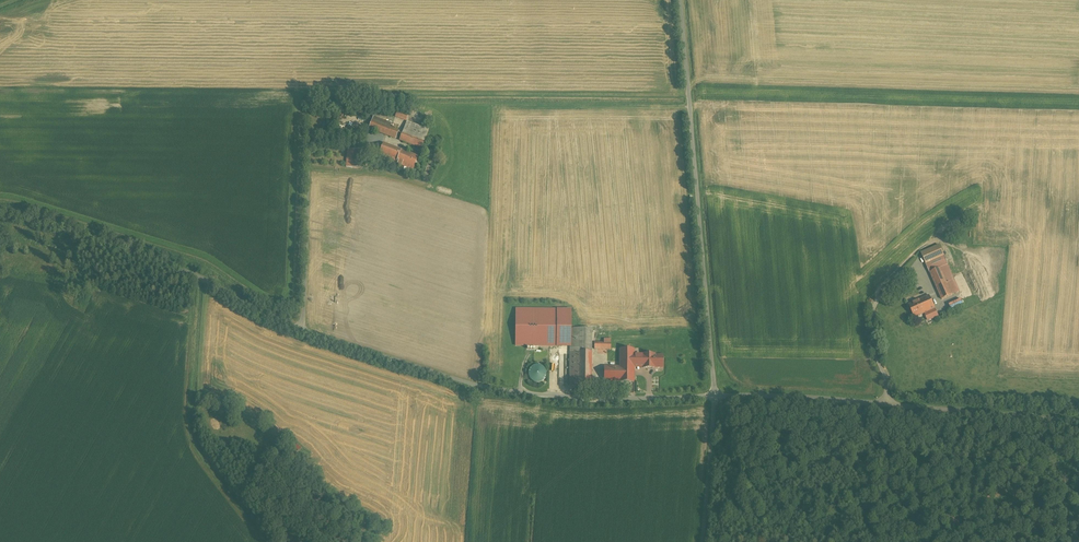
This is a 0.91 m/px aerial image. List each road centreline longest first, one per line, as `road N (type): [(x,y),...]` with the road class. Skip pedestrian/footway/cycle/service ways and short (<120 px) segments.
road 1 (unclassified): [(717,397),(482,388),(303,332),(197,274),(0,213)]
road 2 (unclassified): [(682,0),(717,397)]
road 3 (unclassified): [(1078,422),(717,397)]
road 4 (unclassified): [(717,397),(704,541)]

